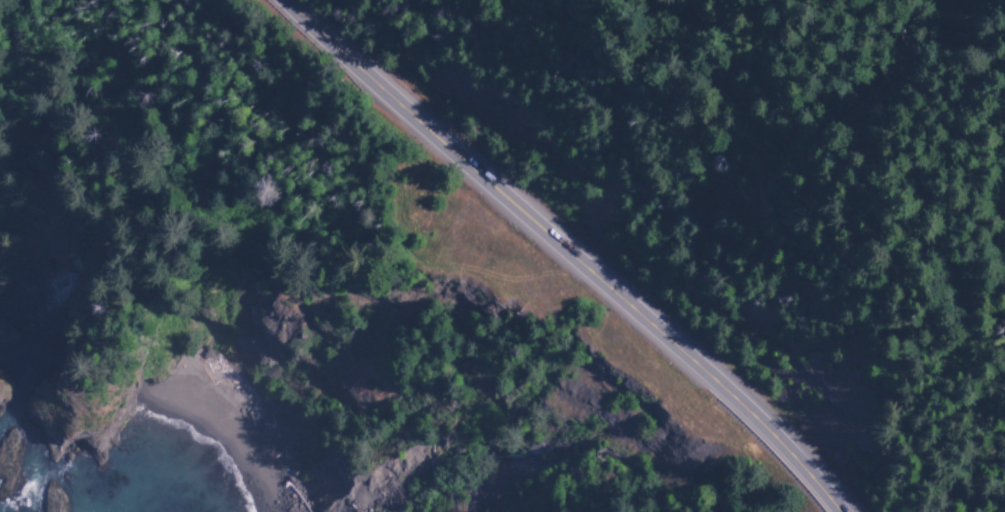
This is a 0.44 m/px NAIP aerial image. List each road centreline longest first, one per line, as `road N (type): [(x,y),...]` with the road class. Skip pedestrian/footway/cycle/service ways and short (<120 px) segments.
road 1 (trunk): [(287,0),(714,379),(834,511)]

